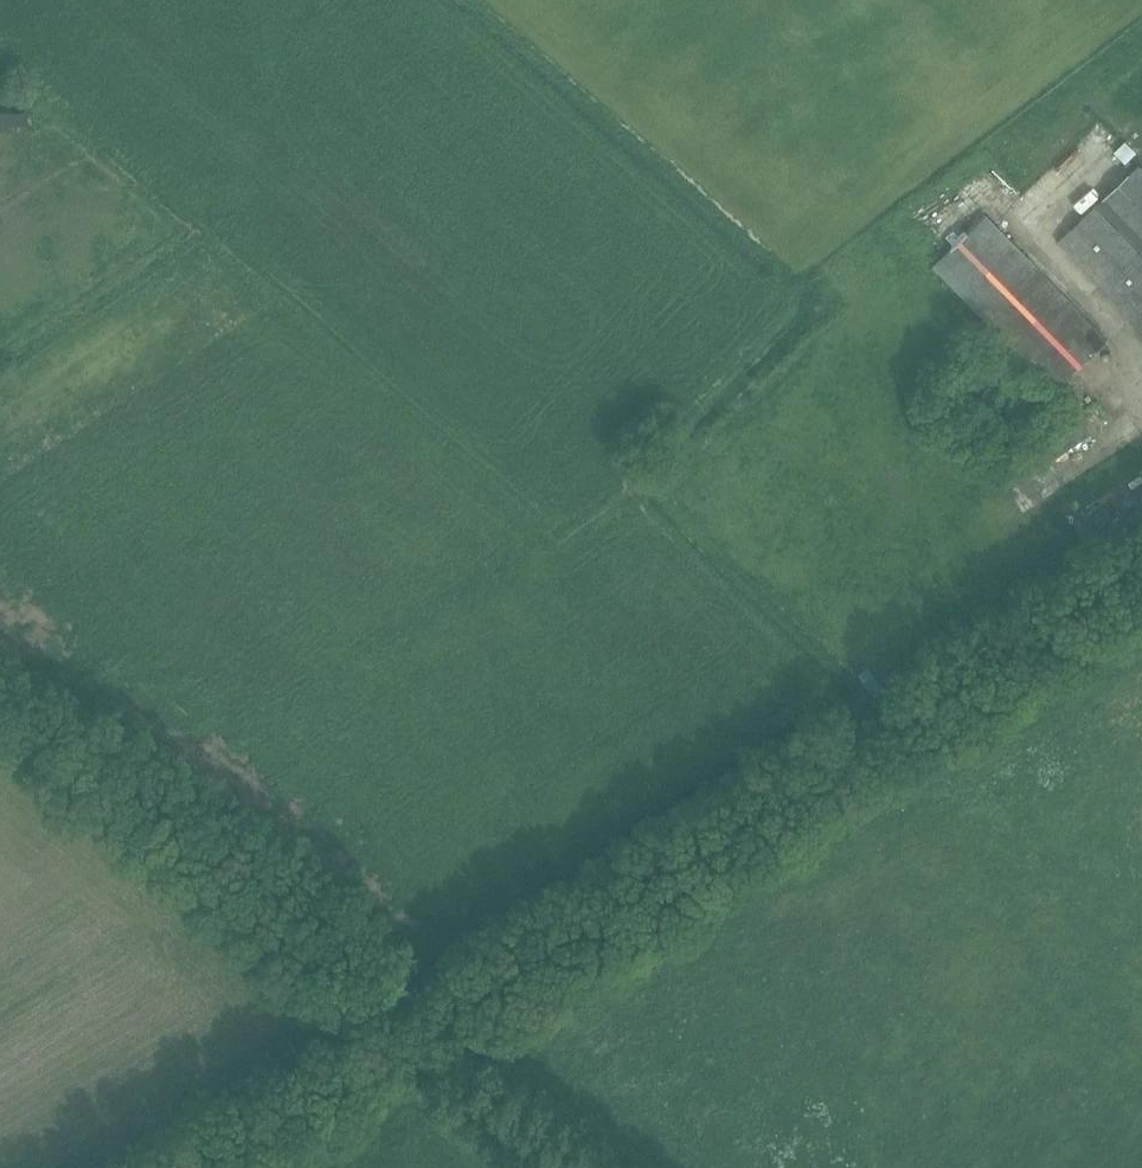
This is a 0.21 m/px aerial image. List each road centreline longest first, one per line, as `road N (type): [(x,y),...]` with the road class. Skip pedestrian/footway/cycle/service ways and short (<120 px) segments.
road 1 (track): [(185,1167),(1141,572)]

